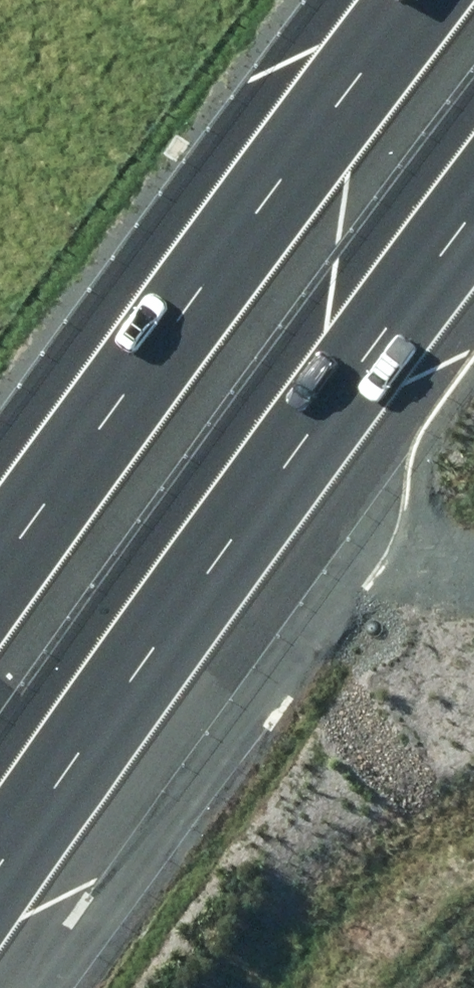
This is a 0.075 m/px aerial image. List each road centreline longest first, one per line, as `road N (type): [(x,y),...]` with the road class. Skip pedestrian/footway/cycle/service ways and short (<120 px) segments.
road 1 (motorway): [(473,224),(251,519),(0,889)]
road 2 (motorway): [(0,595),(426,0)]
road 3 (track): [(329,566),(473,580)]

